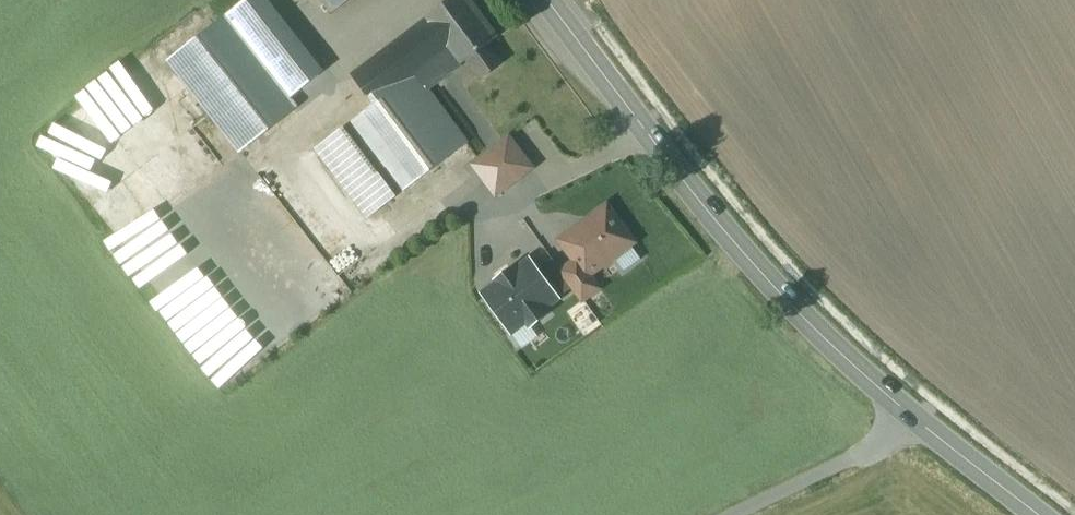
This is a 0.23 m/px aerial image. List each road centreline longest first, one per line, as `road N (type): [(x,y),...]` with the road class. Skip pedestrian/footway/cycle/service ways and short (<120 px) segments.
road 1 (secondary): [(545,0),(683,180),(817,332),(1036,514)]

